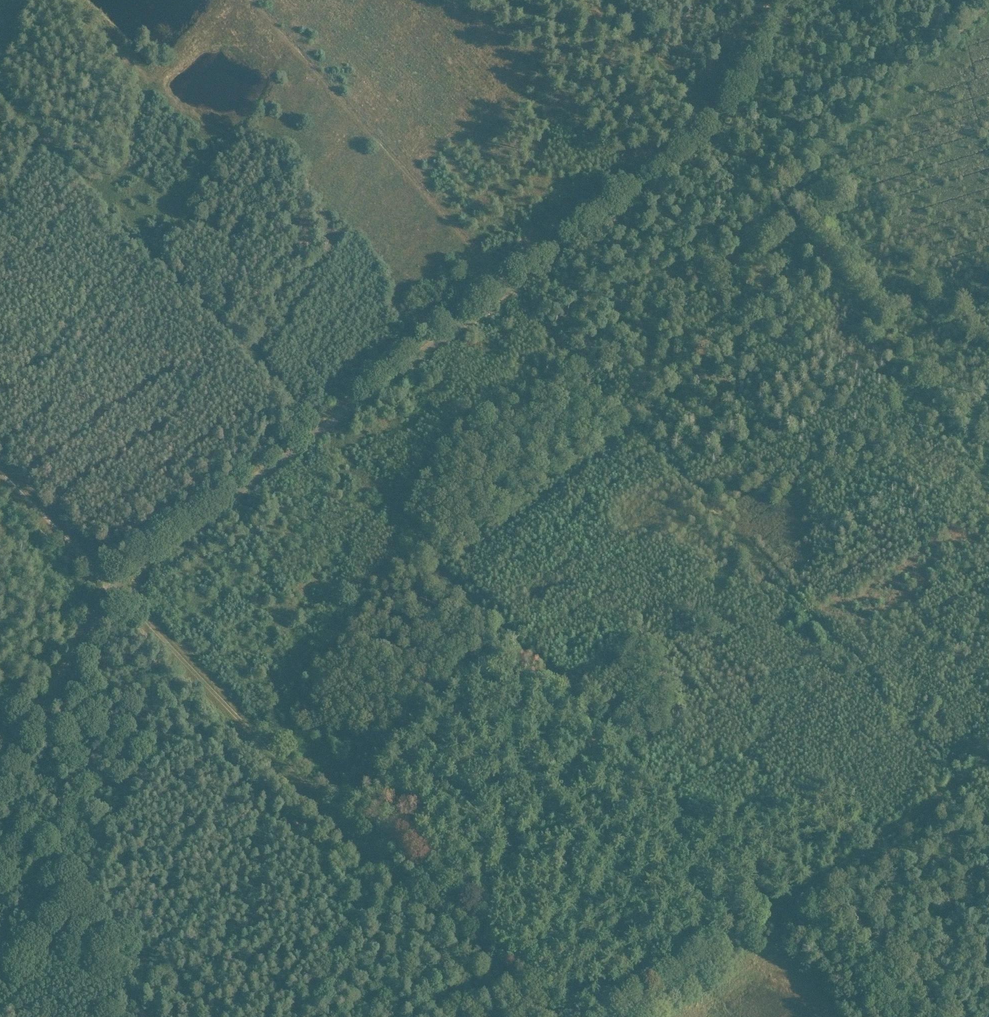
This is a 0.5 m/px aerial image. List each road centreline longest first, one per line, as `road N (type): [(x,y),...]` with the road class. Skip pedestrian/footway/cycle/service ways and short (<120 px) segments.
road 1 (track): [(499,953),(236,713),(0,471)]
road 2 (track): [(252,0),(502,275)]
road 3 (track): [(609,0),(712,117)]

